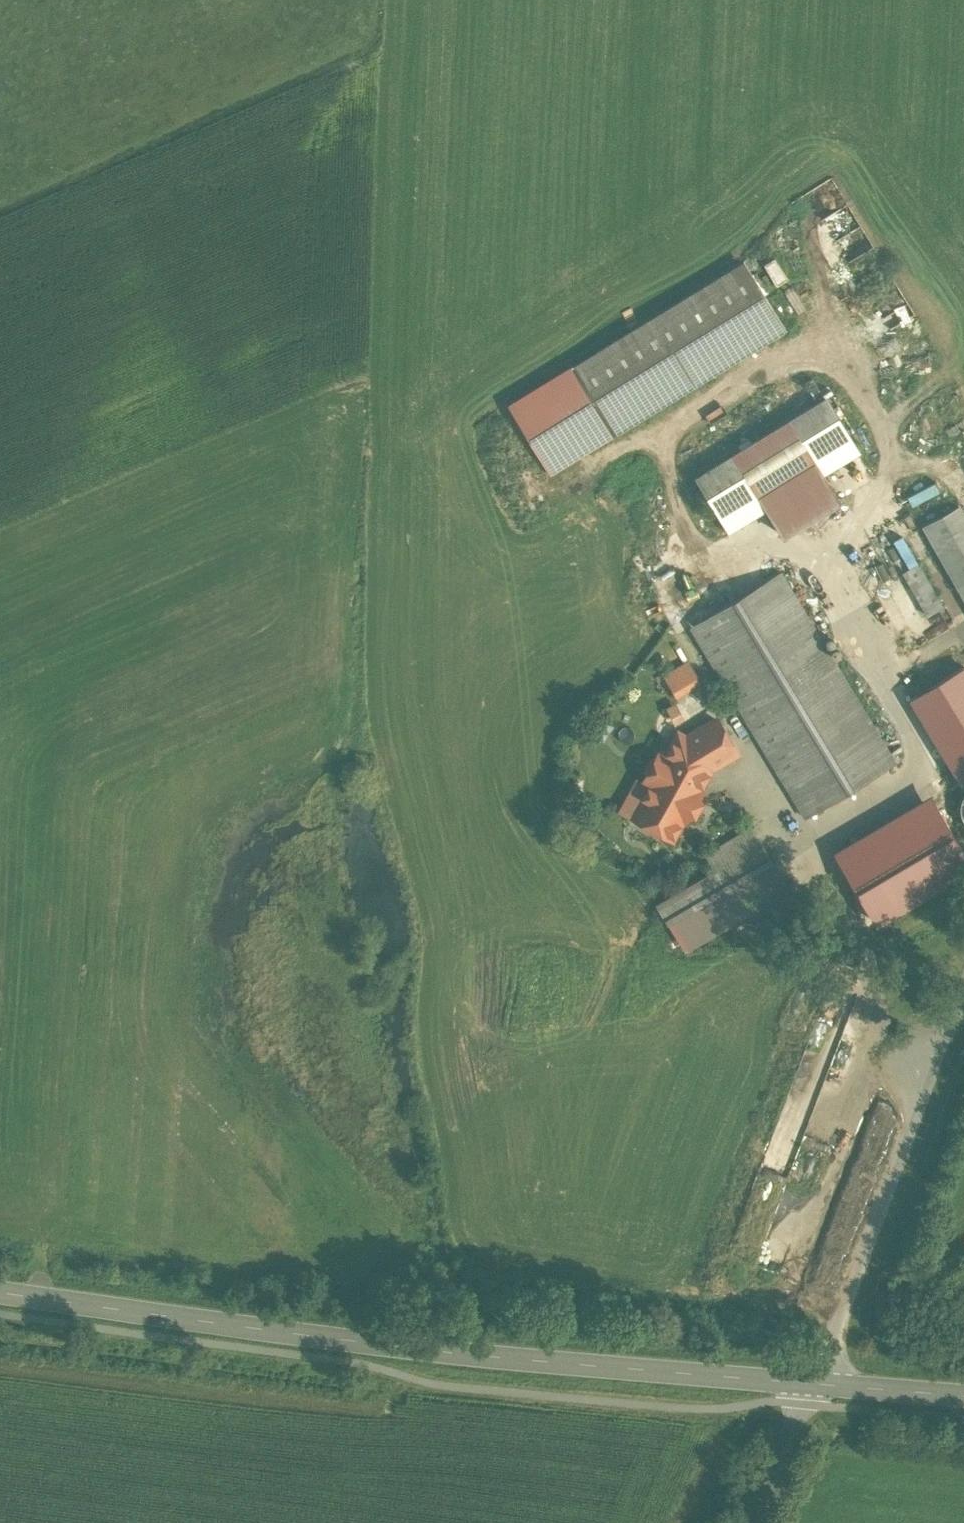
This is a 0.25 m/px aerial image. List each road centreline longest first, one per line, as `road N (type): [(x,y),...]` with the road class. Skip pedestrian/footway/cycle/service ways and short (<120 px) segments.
road 1 (secondary): [(814,1384),(363,1342),(0,1294)]
road 2 (unclassified): [(963,993),(814,1384)]
road 3 (unclassified): [(754,1522),(814,1384)]
road 4 (secondary): [(963,1396),(814,1384)]

